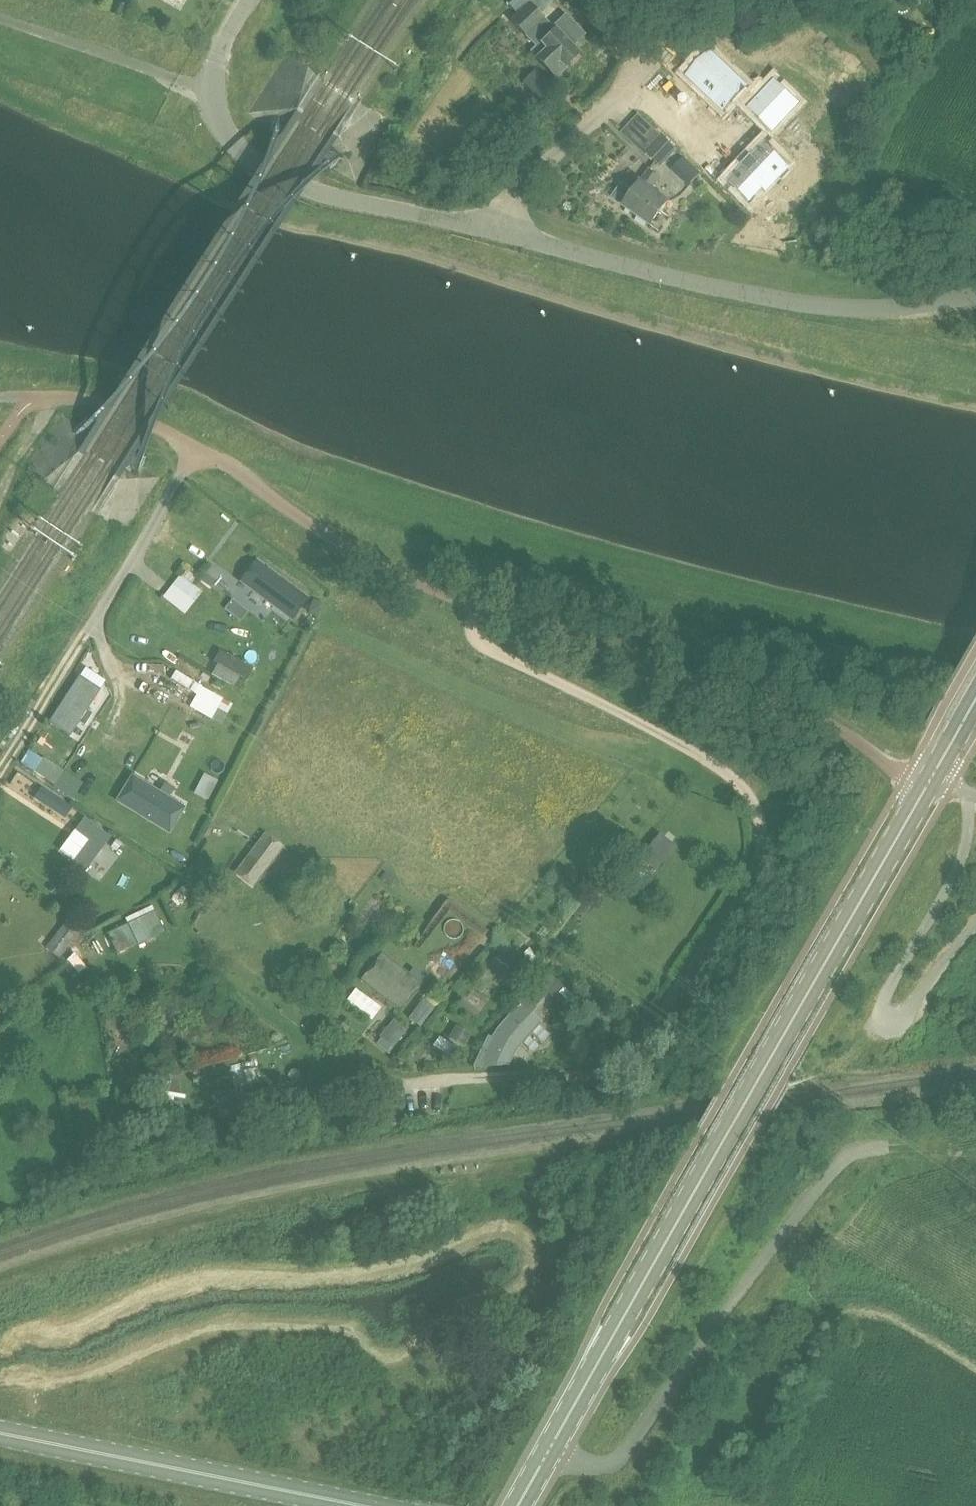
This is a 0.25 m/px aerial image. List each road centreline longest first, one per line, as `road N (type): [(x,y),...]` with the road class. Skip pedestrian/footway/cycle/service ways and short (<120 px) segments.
road 1 (unclassified): [(927,781),(892,767),(825,719),(555,635),(389,569),(167,432),(94,402),(34,396)]
road 2 (tertiary): [(519,1505),(927,781)]
road 3 (unclassified): [(508,236),(818,305),(903,307),(975,294)]
road 4 (primary): [(0,1433),(365,1505)]
road 5 (unclassified): [(209,91),(233,145),(287,181),(508,236)]
road 6 (unclassified): [(640,49),(614,98),(529,183),(508,236)]

